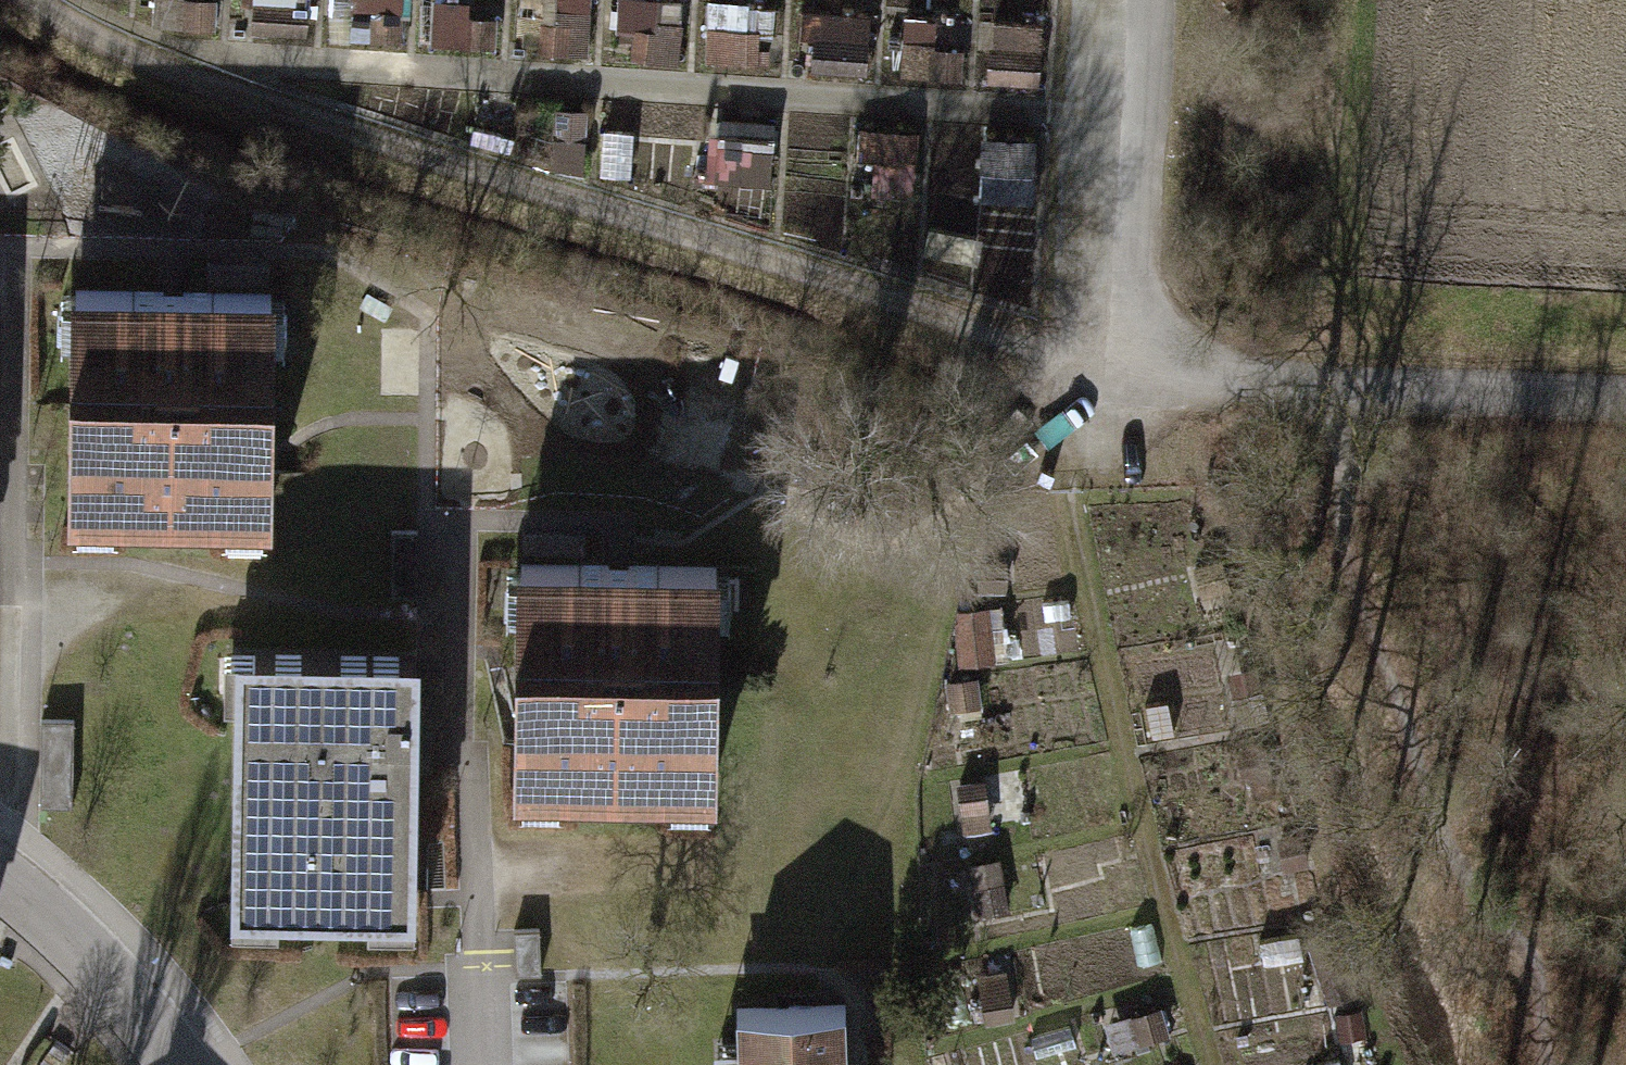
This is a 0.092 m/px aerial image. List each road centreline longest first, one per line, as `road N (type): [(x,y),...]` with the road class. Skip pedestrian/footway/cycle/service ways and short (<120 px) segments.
road 1 (track): [(1137,370),(285,113),(133,52),(33,0)]
road 2 (track): [(1154,128),(133,52)]
road 3 (track): [(1211,1064),(1124,754),(1068,491),(1096,358)]
road 4 (track): [(1625,404),(1328,393),(1137,370)]
road 5 (track): [(1137,370),(1163,0)]
road 6 (residential): [(0,876),(92,961),(179,1064)]

